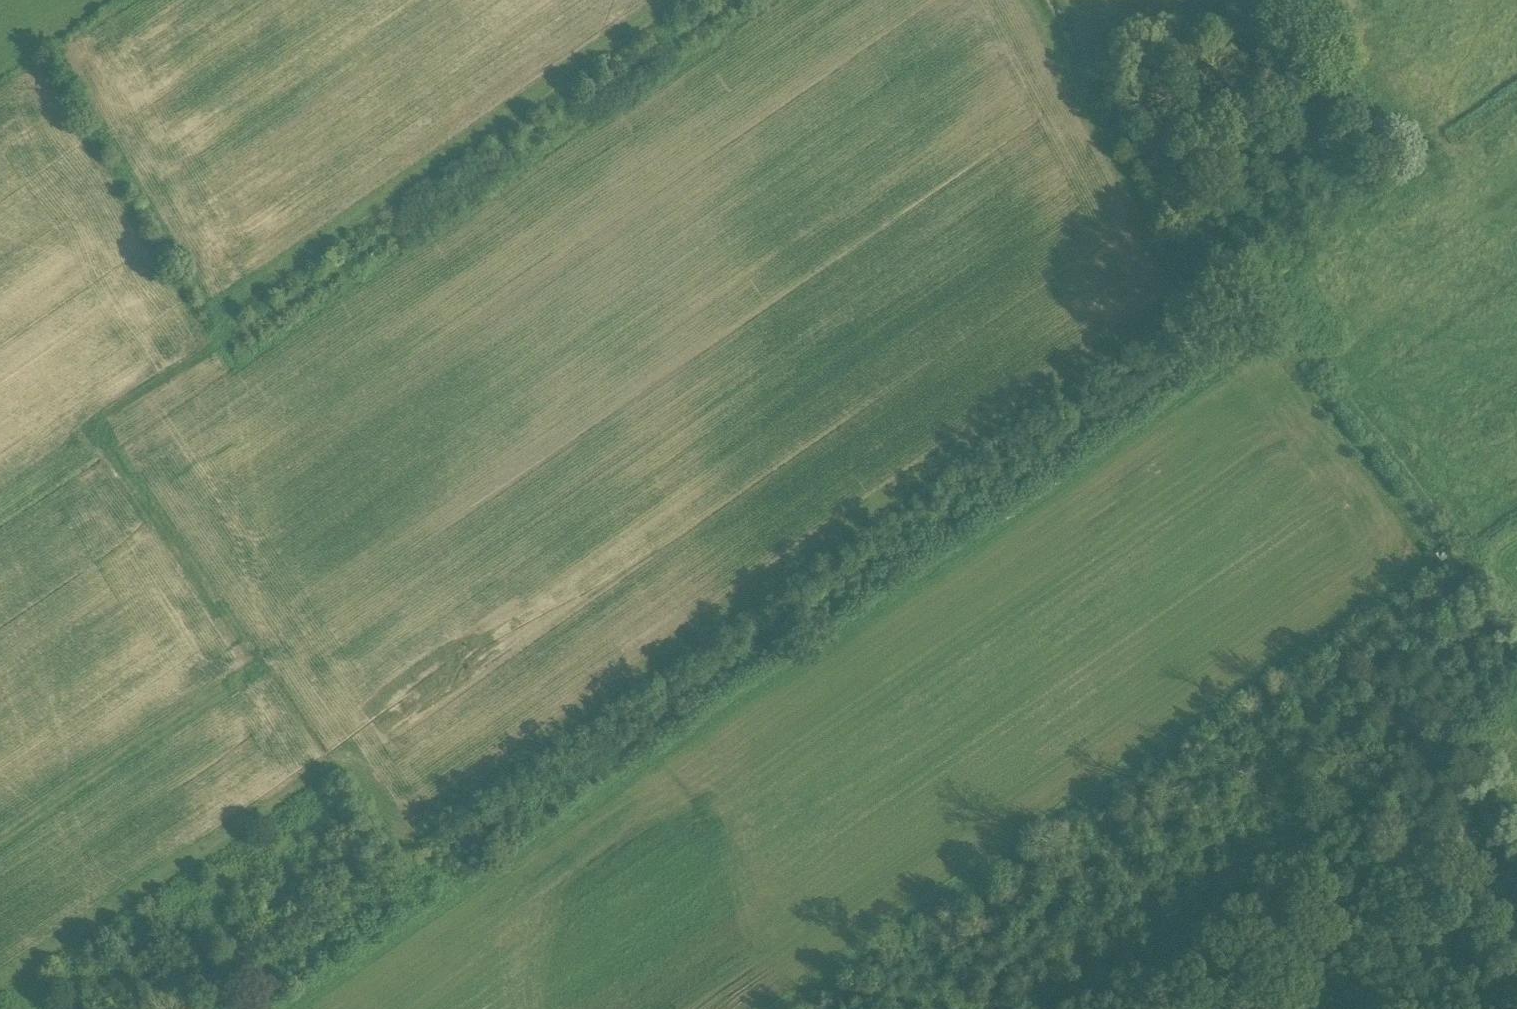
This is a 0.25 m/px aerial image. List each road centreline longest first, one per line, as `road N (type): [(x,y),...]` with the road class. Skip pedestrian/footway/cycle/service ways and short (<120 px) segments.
road 1 (track): [(0,840),(259,665)]

